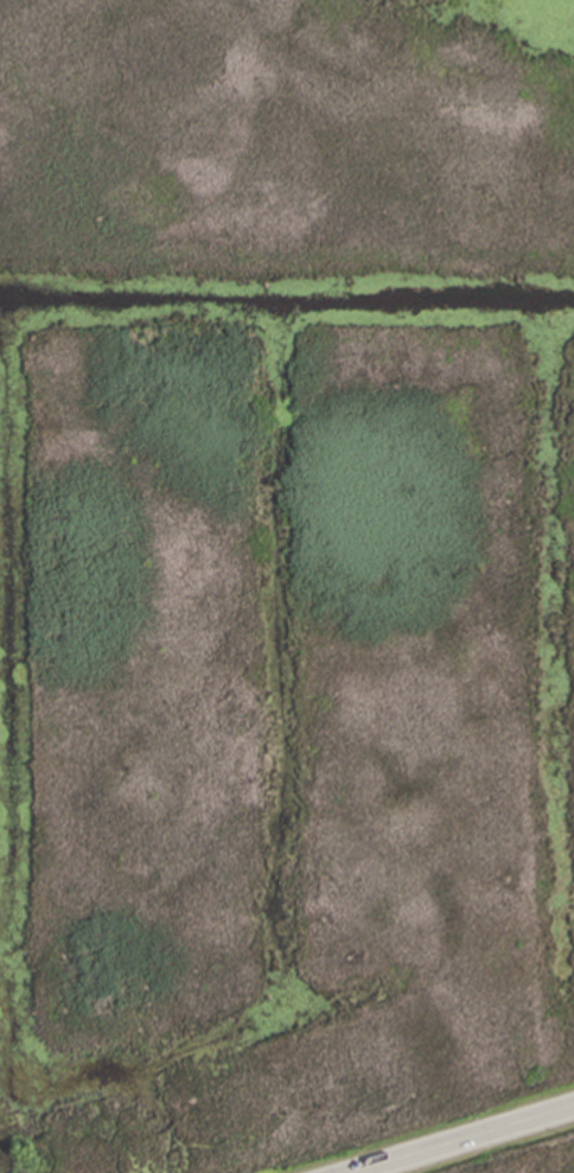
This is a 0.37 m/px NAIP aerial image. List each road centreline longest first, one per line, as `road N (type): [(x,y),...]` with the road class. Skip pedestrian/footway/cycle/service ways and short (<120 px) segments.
road 1 (tertiary): [(354,1172),(573,1106)]

